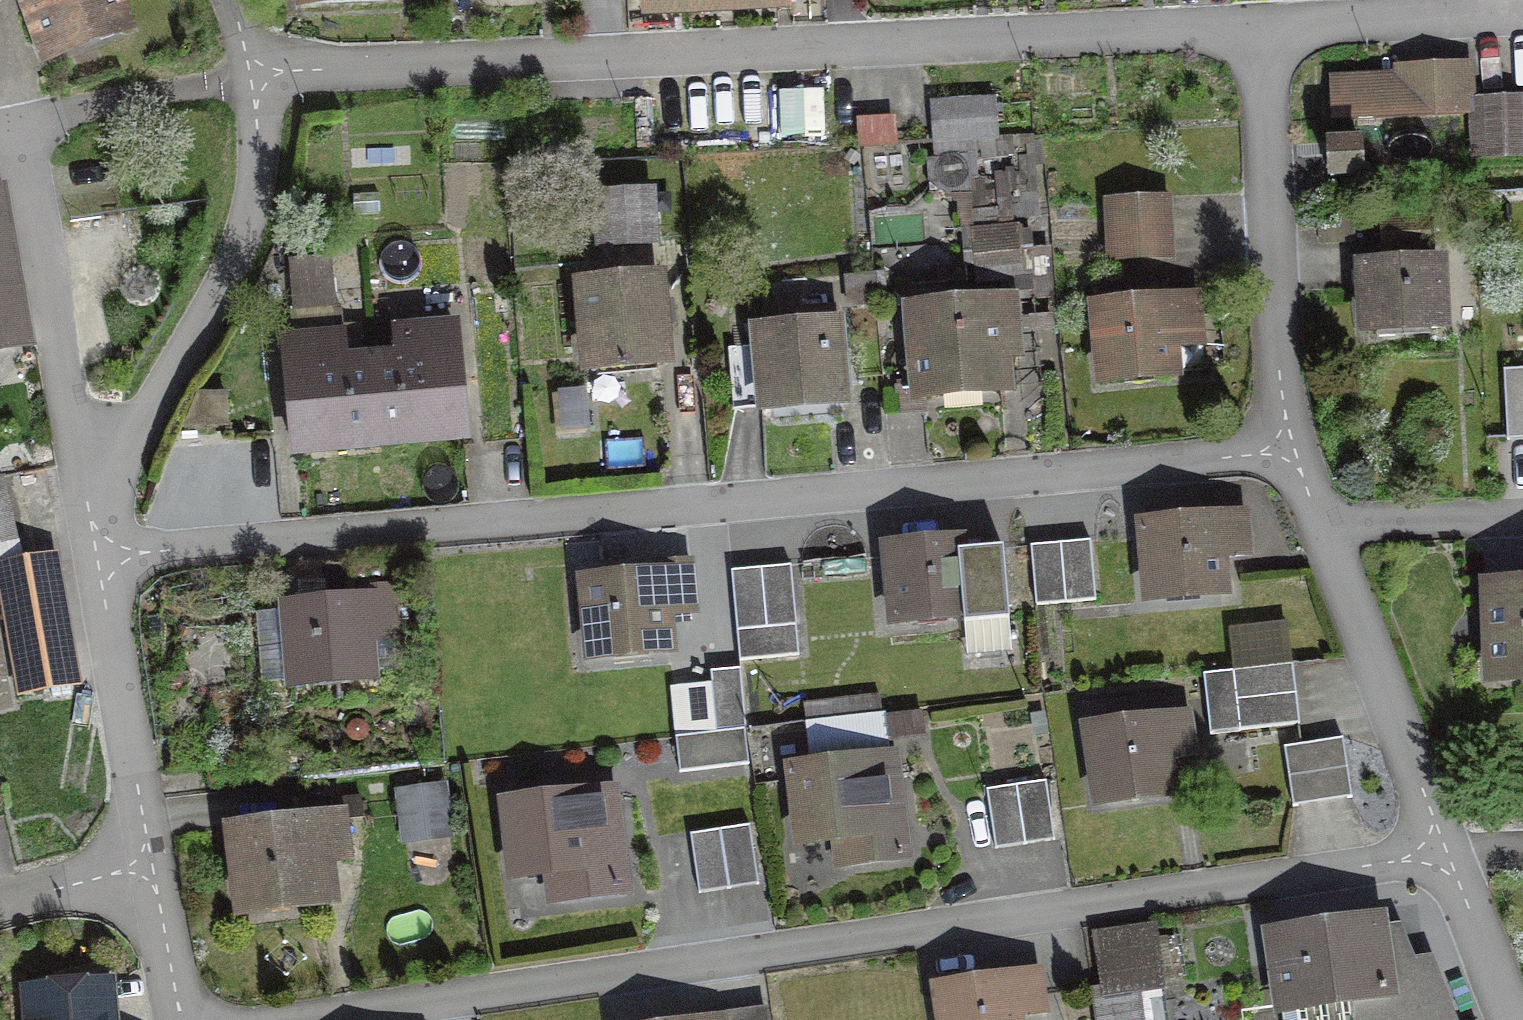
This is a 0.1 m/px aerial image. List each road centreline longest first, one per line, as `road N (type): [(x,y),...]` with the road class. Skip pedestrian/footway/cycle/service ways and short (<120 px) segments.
road 1 (residential): [(96,567),(1291,451)]
road 2 (residential): [(282,1019),(1445,852)]
road 3 (residential): [(258,72),(1265,27)]
road 4 (residential): [(84,480),(143,422),(212,305),(260,178),(258,72)]
road 5 (residential): [(1265,27),(1291,451)]
road 6 (residential): [(1323,527),(1445,852)]
road 7 (residential): [(84,480),(21,143)]
road 8 (residential): [(144,866),(96,567)]
road 9 (residential): [(1265,27),(1522,11)]
road 10 (residential): [(21,143),(57,117),(258,72)]
road 11 (residential): [(1323,527),(1522,519)]
road 12 (residential): [(1445,852),(1511,1019)]
road 13 (residential): [(182,1019),(144,866)]
road 14 (residential): [(144,866),(0,899)]

